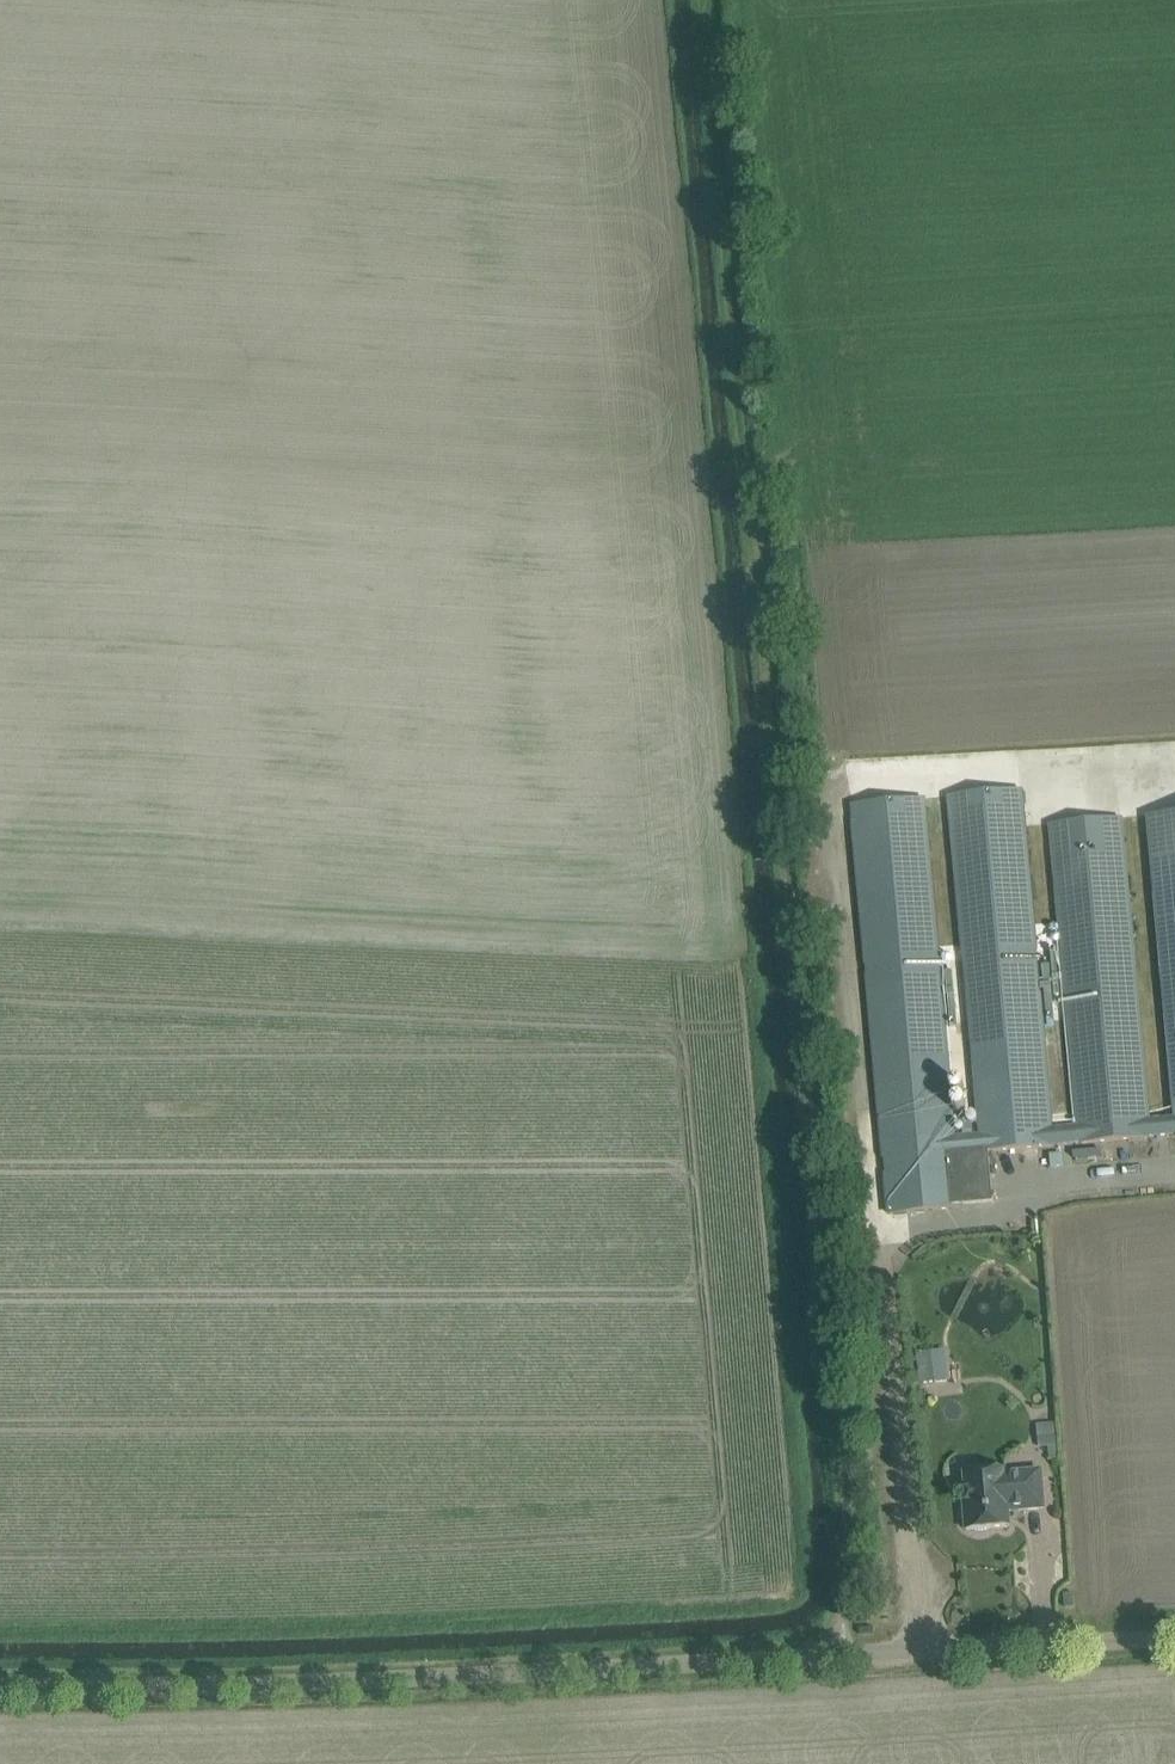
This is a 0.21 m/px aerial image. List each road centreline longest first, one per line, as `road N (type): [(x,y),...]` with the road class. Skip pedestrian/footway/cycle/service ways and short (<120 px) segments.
road 1 (track): [(852,1656),(697,0)]
road 2 (unclassified): [(0,1690),(427,1678),(1174,1637)]

